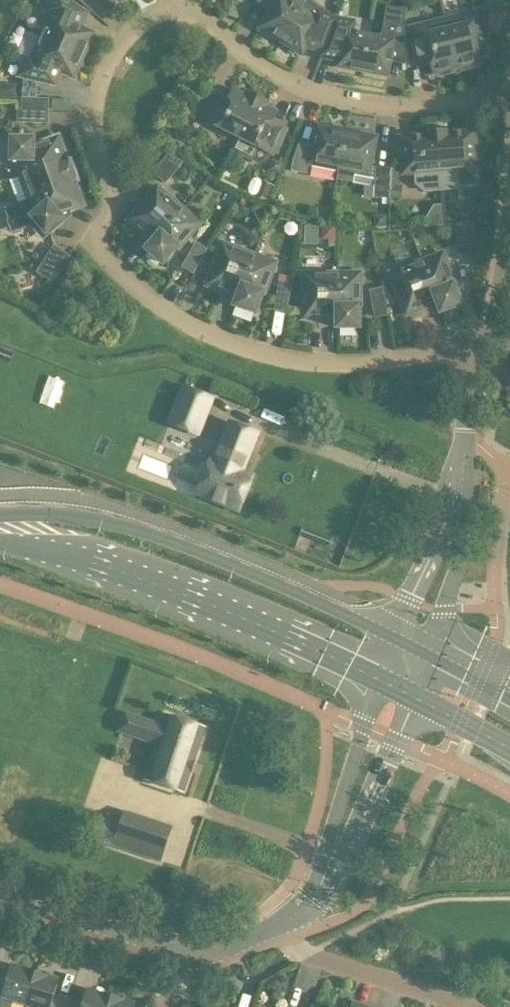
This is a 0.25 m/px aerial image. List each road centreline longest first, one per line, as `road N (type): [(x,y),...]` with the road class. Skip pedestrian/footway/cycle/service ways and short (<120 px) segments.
road 1 (residential): [(509,93),(402,107),(358,104),(275,72),(195,12),(171,9),(153,13),(113,52),(93,119),(113,193),(90,240),(158,305),(260,353),(308,360),(404,358),(467,338)]
road 2 (primary): [(394,634),(125,525),(58,513),(0,515)]
road 3 (primary): [(0,543),(121,571),(377,680)]
road 4 (unclassified): [(377,680),(314,900)]
road 5 (unclassified): [(314,900),(345,857),(413,699)]
road 6 (residential): [(468,1006),(315,955),(284,926)]
road 7 (unclassified): [(187,954),(0,894)]
road 8 (unclassified): [(433,650),(459,556),(463,494)]
road 9 (unclassified): [(463,494),(394,634)]
road 10 (residential): [(463,494),(467,338)]
road 11 (residential): [(467,338),(494,315),(509,214)]

